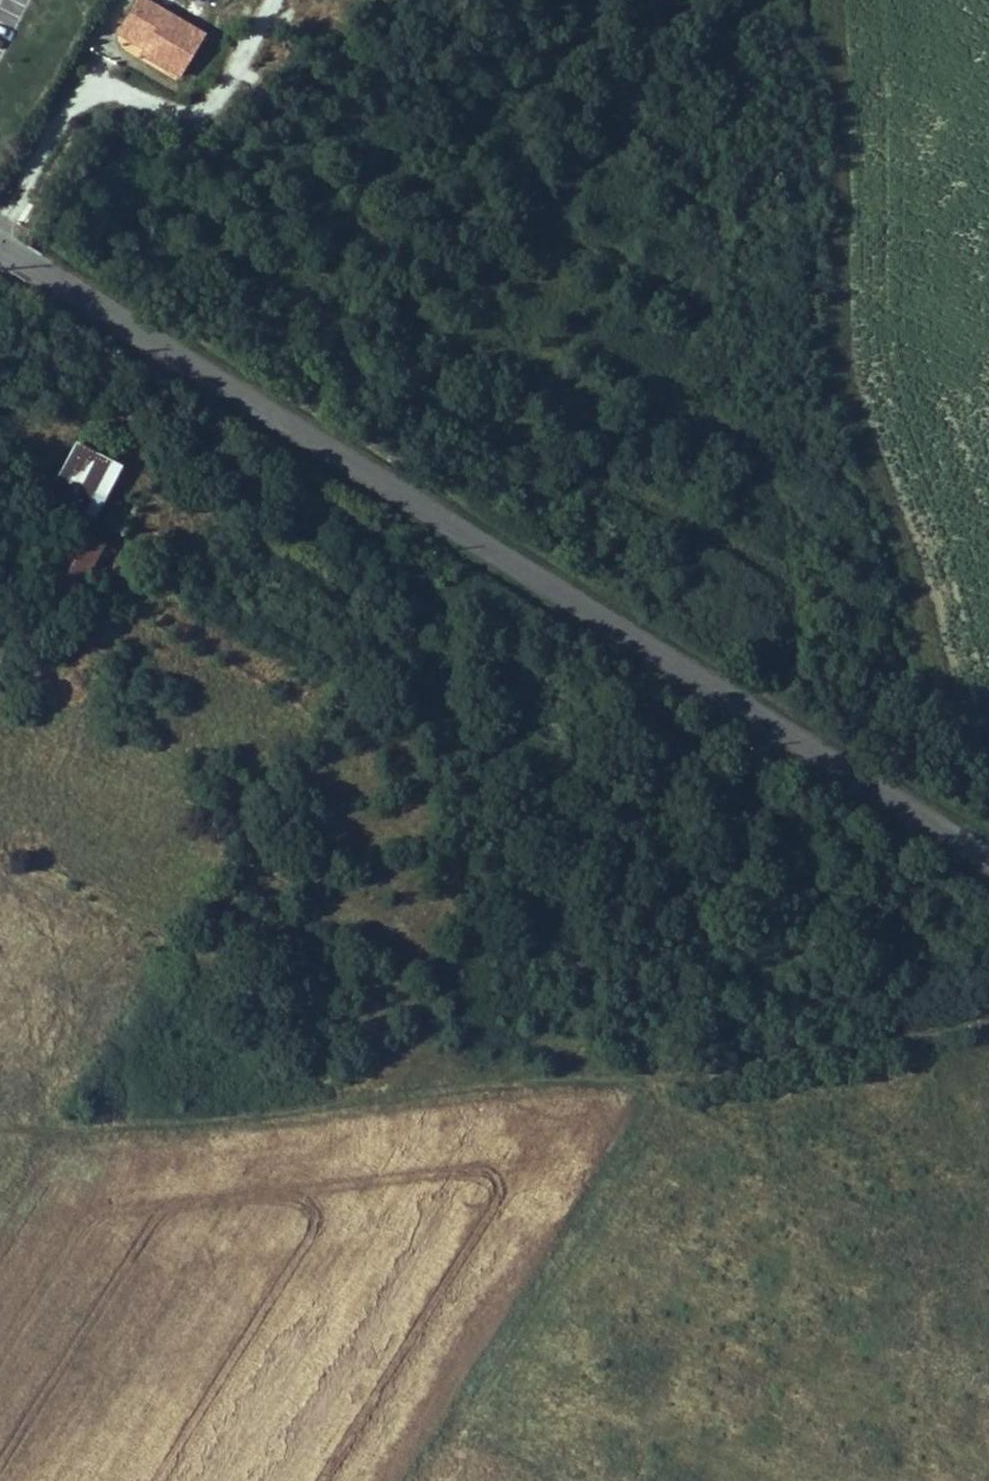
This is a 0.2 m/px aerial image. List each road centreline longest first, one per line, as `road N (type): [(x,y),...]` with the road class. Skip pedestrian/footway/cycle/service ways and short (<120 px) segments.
road 1 (tertiary): [(988,856),(60,276)]
road 2 (track): [(0,1119),(653,1077),(988,1021)]

